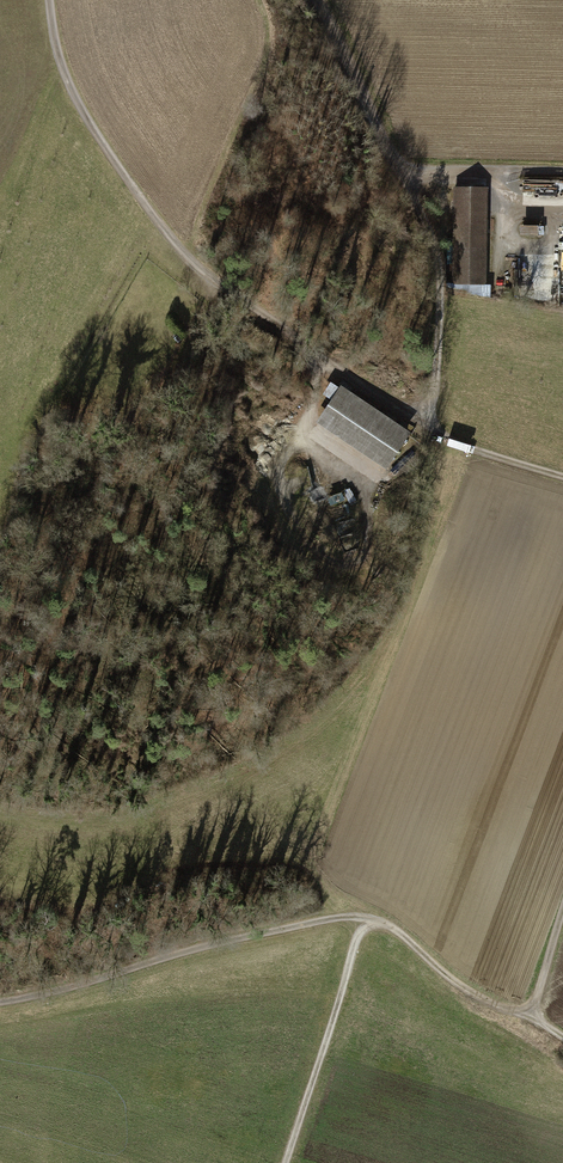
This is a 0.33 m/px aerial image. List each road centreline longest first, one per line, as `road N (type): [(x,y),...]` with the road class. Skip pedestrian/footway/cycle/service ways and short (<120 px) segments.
road 1 (track): [(562,475),(453,440),(186,254),(82,112),(59,64),(49,0)]
road 2 (track): [(531,1015),(470,993),(400,933),(353,917),(245,936),(0,1001)]
road 3 (track): [(401,169),(439,257),(430,427)]
road 4 (track): [(285,1162),(366,918)]
road 5 (track): [(321,0),(401,169)]
road 6 (track): [(401,169),(562,171)]
road 7 (track): [(562,1037),(531,1015),(562,910)]

